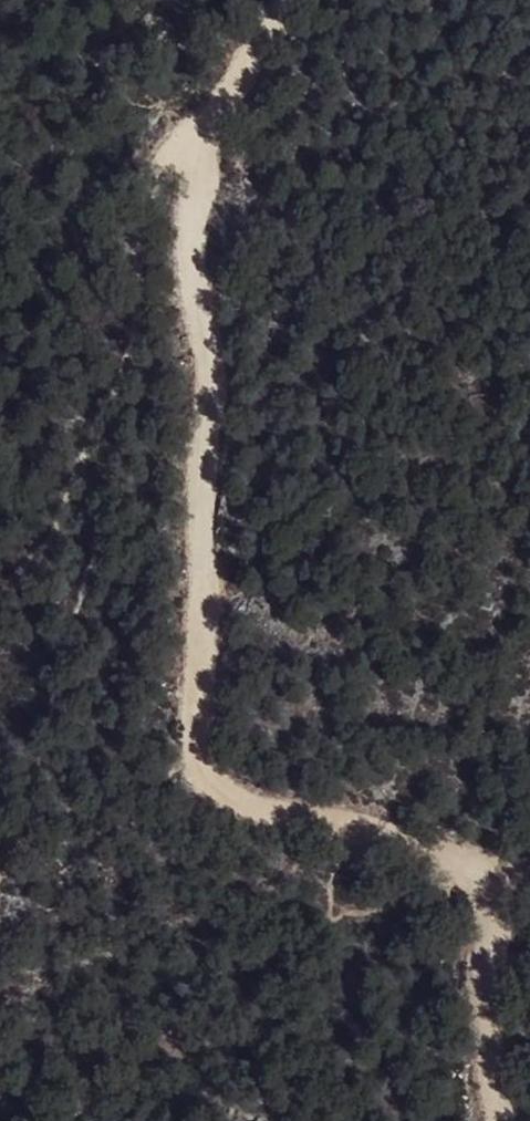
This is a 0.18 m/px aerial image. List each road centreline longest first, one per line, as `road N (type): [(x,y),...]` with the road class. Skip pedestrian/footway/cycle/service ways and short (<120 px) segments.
road 1 (track): [(500,1120),(485,1017),(493,929),(476,875),(395,827),(205,775),(199,665),(211,451),(193,235),(209,150),(248,41),(273,0)]

